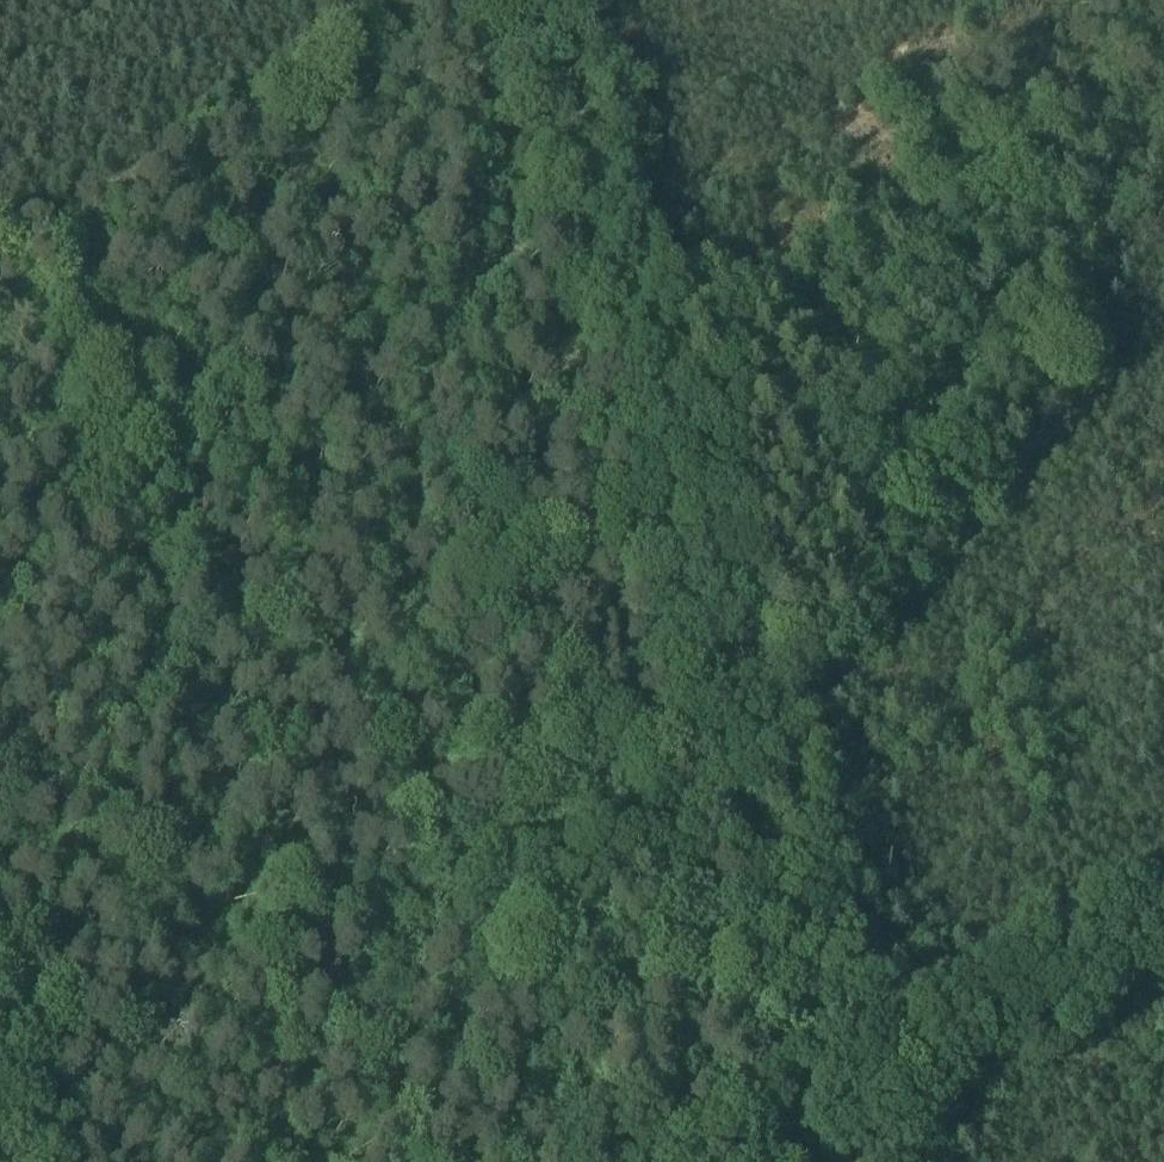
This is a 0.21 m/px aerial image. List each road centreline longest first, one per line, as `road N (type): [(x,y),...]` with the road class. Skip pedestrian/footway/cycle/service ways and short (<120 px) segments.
road 1 (track): [(509,0),(865,1161)]
road 2 (track): [(465,0),(81,208),(29,226),(0,225)]
road 3 (track): [(771,1161),(1163,920)]
road 4 (track): [(0,990),(57,1161)]

